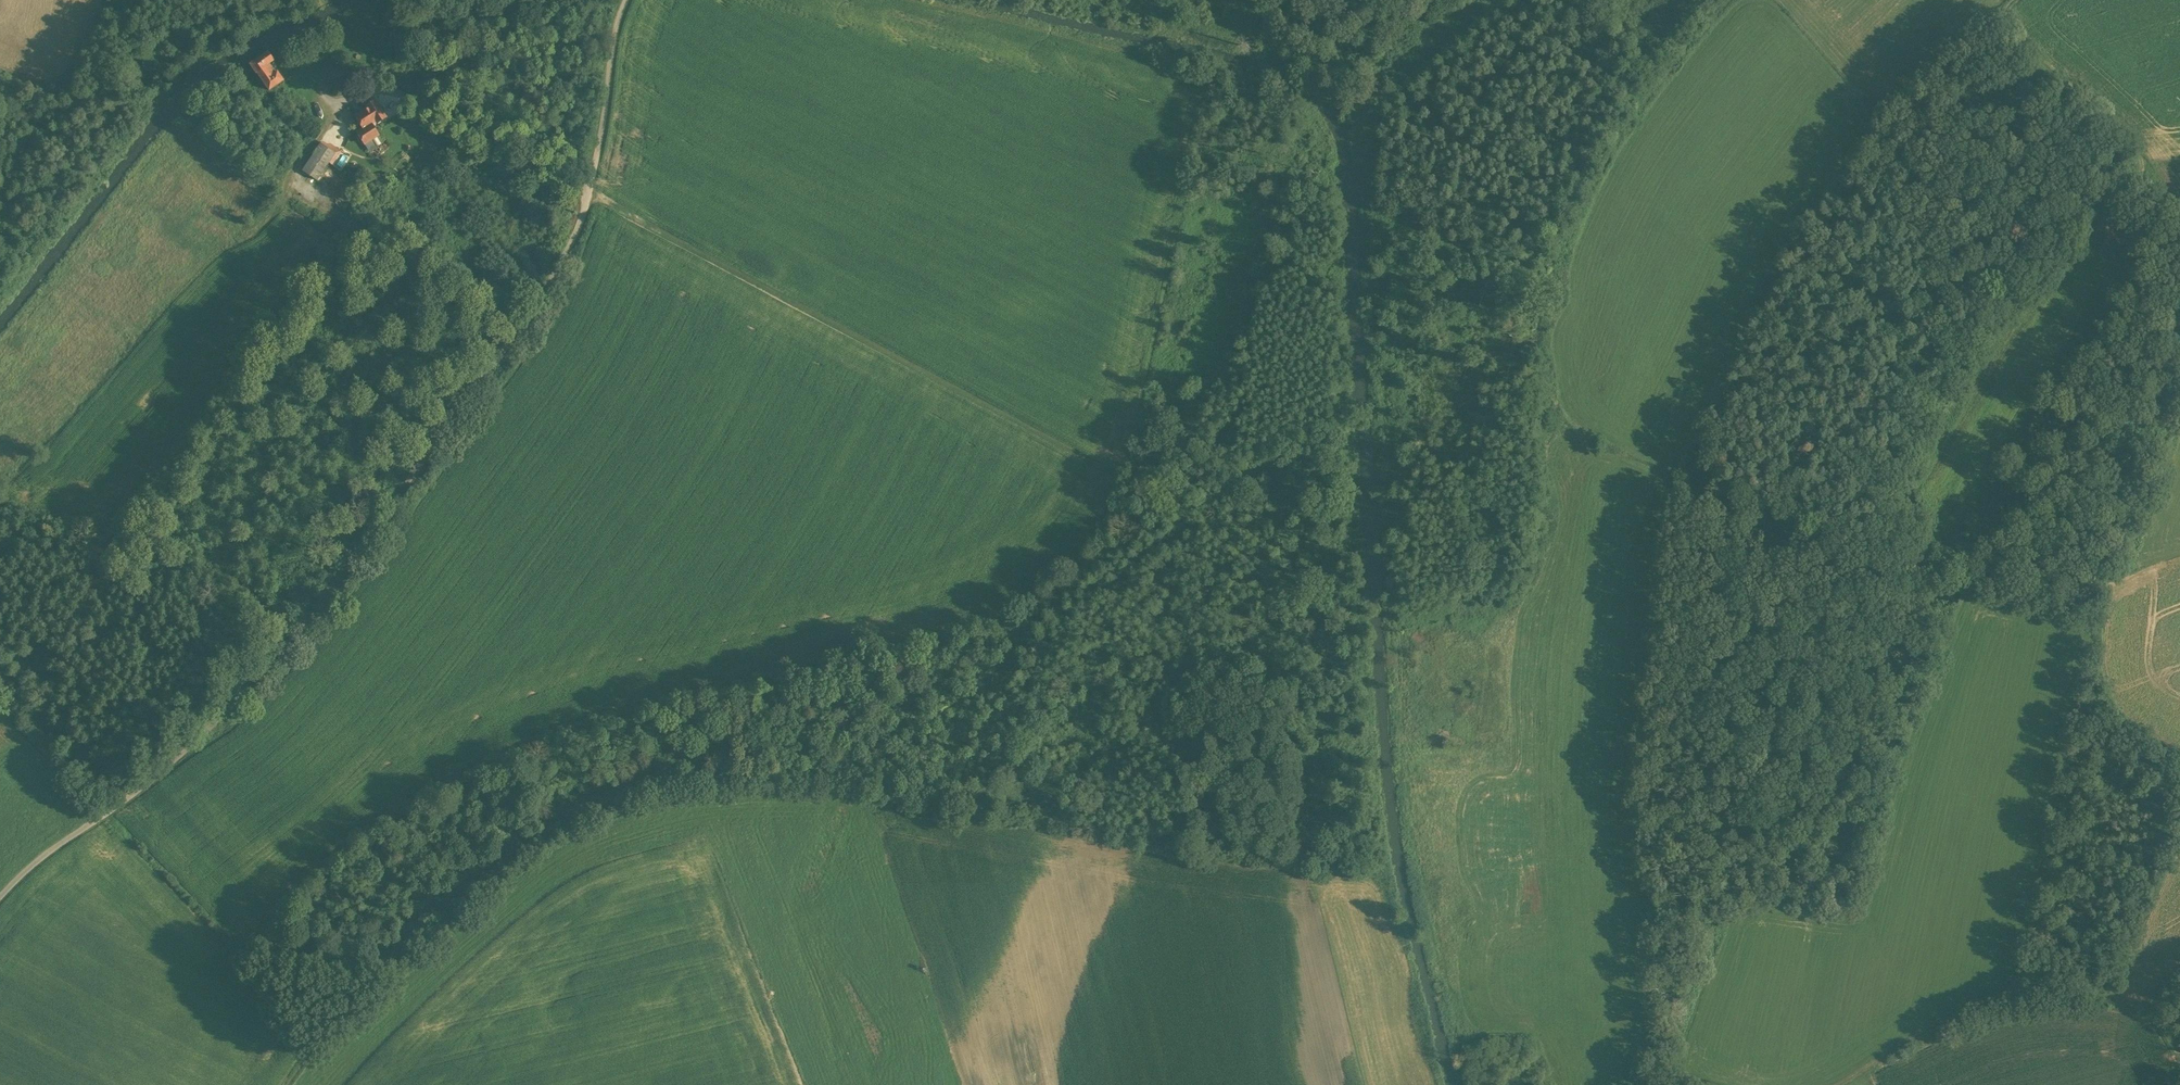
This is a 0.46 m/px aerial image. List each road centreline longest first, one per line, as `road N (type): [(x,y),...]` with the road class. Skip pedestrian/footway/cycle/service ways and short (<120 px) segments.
road 1 (track): [(1709,1084),(1675,1068),(1715,942),(1705,920),(1674,901),(1659,876),(1650,763),(1679,630),(1691,452),(1771,292),(1836,187),(1979,23),(2017,0)]
road 2 (unclassified): [(0,898),(34,862),(178,760),(250,688),(327,599),(517,334),(589,203),(627,0)]
road 3 (track): [(2179,1052),(2129,1002),(2011,1000),(1830,1084)]
road 4 (track): [(2001,16),(2007,30),(2140,143),(2139,169),(2113,201)]

